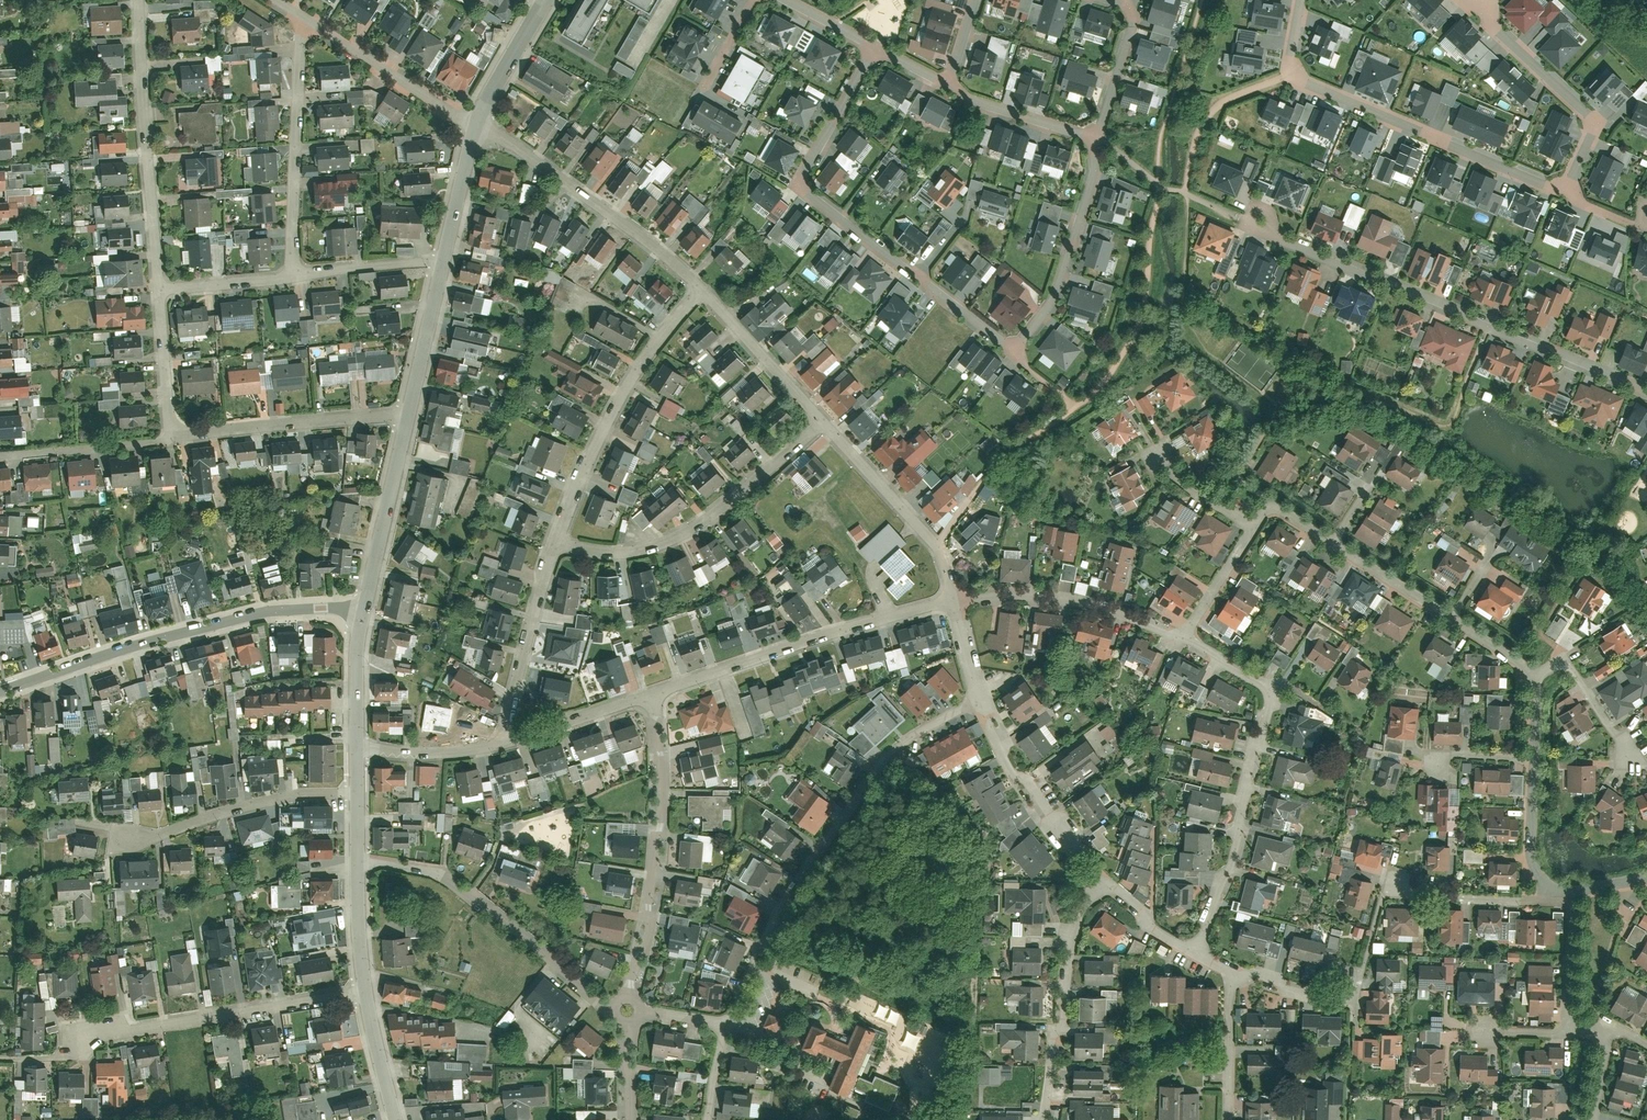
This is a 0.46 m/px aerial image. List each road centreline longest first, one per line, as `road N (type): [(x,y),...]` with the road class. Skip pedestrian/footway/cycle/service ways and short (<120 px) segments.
road 1 (residential): [(875,46),(806,169),(807,193),(1002,344),(1026,338),(1058,296),(1093,164),(1093,136)]
road 2 (residential): [(978,699),(912,732),(864,783),(777,909),(728,1022)]
road 3 (residential): [(1646,390),(1379,283),(1261,223)]
road 4 (residential): [(1183,637),(1257,677),(1273,697),(1195,951)]
road 5 (residential): [(0,691),(259,613),(363,612)]
road 6 (residential): [(409,414),(186,435),(170,416),(161,291)]
road 7 (residential): [(1570,180),(1548,185),(1309,83),(1291,55),(1300,0)]
road 8 (residential): [(357,860),(457,879),(595,1000),(630,1011)]
road 9 (residential): [(630,1011),(656,897),(662,823),(653,694)]
road 10 (residential): [(653,694),(952,600)]
road 11 (residential): [(558,539),(627,551),(681,536),(826,421)]
road 12 (residential): [(558,539),(642,362),(705,288)]
road 13 (residential): [(161,291),(140,0)]
road 14 (residential): [(367,990),(80,1035)]
road 15 (residential): [(473,123),(543,162),(705,288)]
road 16 (residential): [(298,275),(301,11)]
road 17 (residential): [(1045,1119),(1064,944),(1102,882)]
road 18 (residential): [(1465,0),(1588,109),(1592,134),(1570,180)]
road 19 (residential): [(952,600),(991,593),(1072,599),(1183,637)]
road 20 (residential): [(358,790),(282,797),(126,837)]
road 21 (residential): [(826,421),(934,541),(952,600)]
road 22 (residential): [(978,699),(1001,752),(1102,882)]
road 23 (residential): [(503,742),(558,539)]
road 24 (residential): [(301,11),(473,123)]
road 25 (tertiary): [(363,612),(409,414)]
road 26 (residential): [(705,288),(826,421)]
road 27 (residential): [(1393,884),(1563,898)]
road 28 (residential): [(1538,677),(1561,653),(1631,760)]
road 29 (tertiary): [(409,414),(444,259)]
road 30 (residential): [(503,742),(653,694)]
road 31 (residential): [(946,83),(1093,136)]
road 32 (residential): [(1563,898),(1537,873),(1530,851),(1535,757)]
road 33 (residential): [(444,259),(298,275)]
road 34 (residential): [(358,748),(413,753),(503,742)]
road 35 (residential): [(1228,1119),(1234,974)]
road 36 (tertiary): [(473,123),(545,0)]
road 37 (residential): [(1093,136),(1127,18),(1121,0)]
road 38 (residential): [(1454,617),(1335,543)]
road 39 (tertiary): [(444,259),(473,123)]
road 40 (residential): [(298,275),(161,291)]
road 41 (residential): [(1335,543),(1279,509),(1253,526),(1217,506)]
road 42 (tertiary): [(358,748),(363,612)]
road 43 (residential): [(1563,898),(1570,908),(1571,1030)]
road 44 (tertiary): [(397,1119),(367,990)]
road 45 (tertiary): [(367,990),(357,860)]

